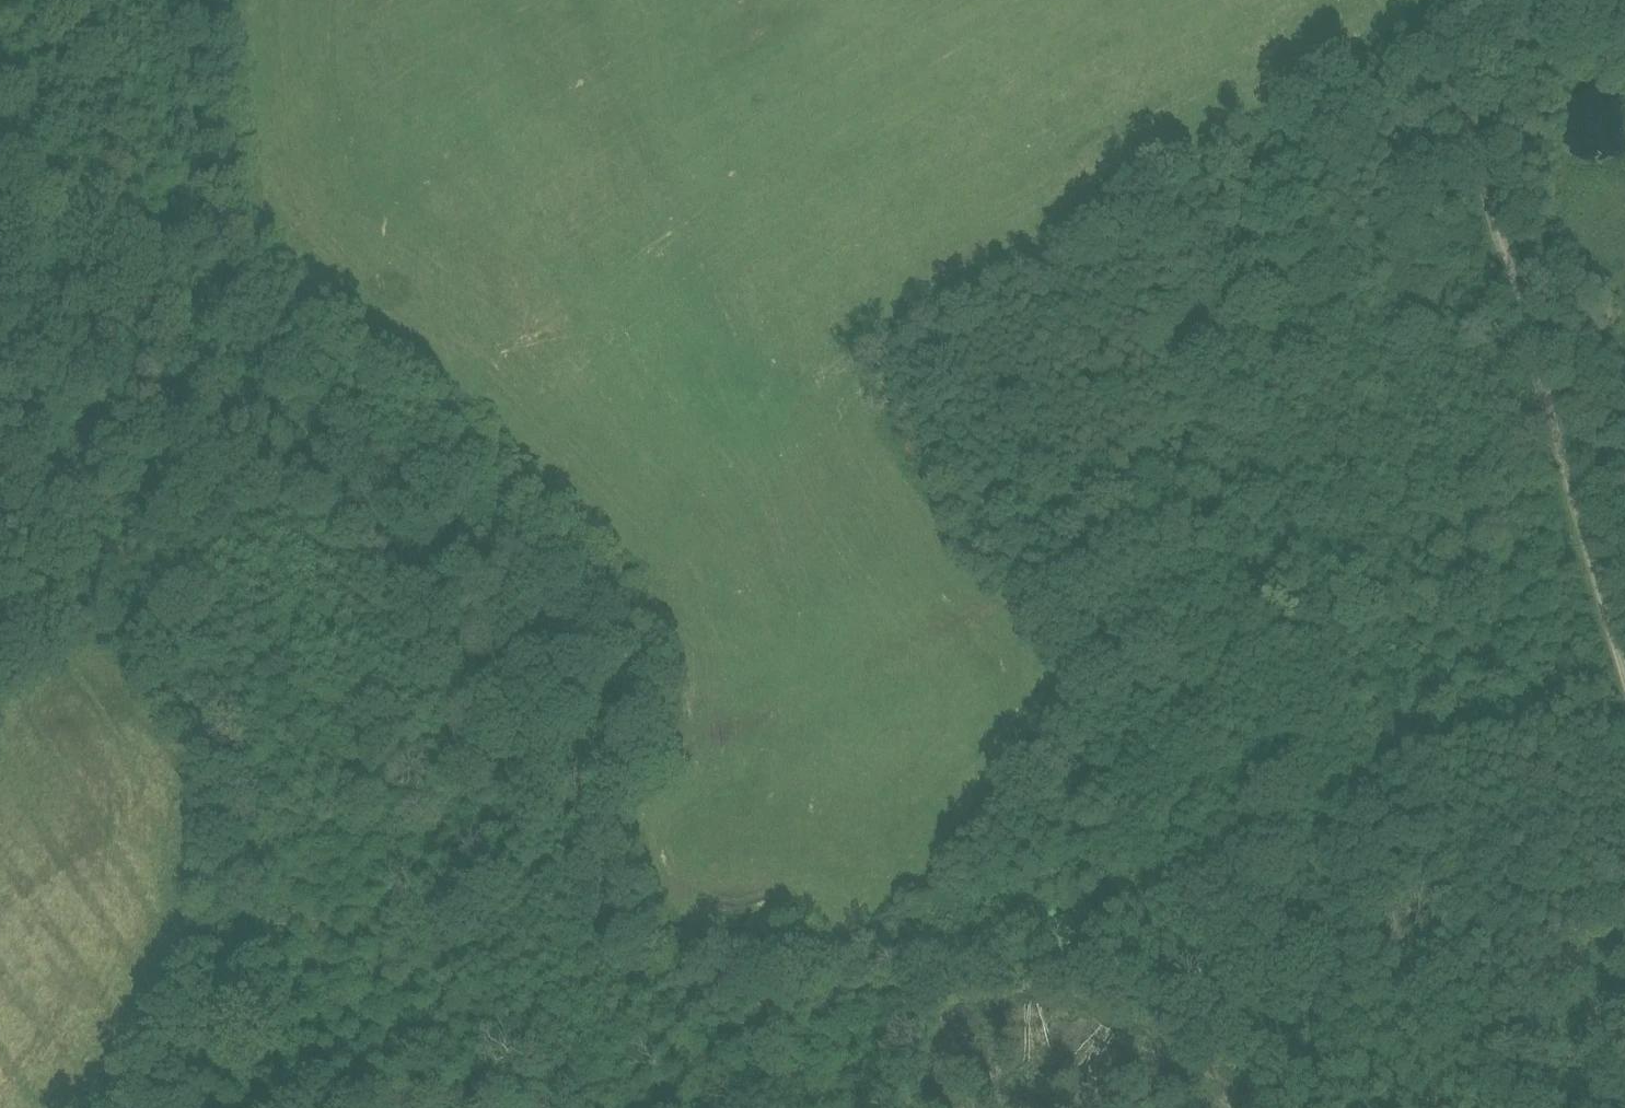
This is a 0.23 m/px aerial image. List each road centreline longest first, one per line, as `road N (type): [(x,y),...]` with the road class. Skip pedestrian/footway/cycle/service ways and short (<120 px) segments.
road 1 (track): [(1624,685),(1426,0)]

